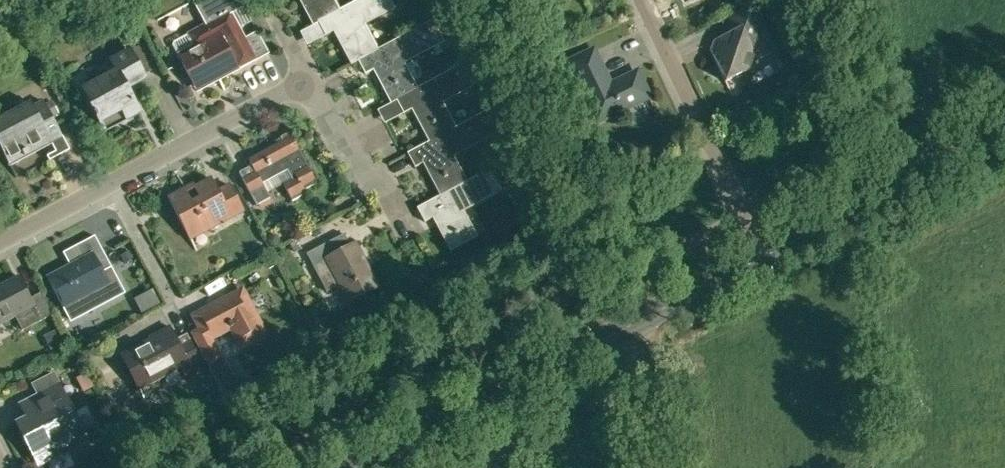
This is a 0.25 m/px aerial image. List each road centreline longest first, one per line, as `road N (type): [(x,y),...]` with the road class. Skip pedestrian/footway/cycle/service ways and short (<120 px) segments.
road 1 (tertiary): [(346,467),(766,255)]
road 2 (residential): [(766,255),(644,0)]
road 3 (track): [(598,250),(478,0)]
road 4 (tertiary): [(766,255),(1004,129)]
road 5 (residential): [(112,183),(305,81)]
road 6 (residential): [(305,81),(325,94),(408,229)]
road 7 (residential): [(0,242),(112,183)]
road 8 (residential): [(171,295),(112,183)]

